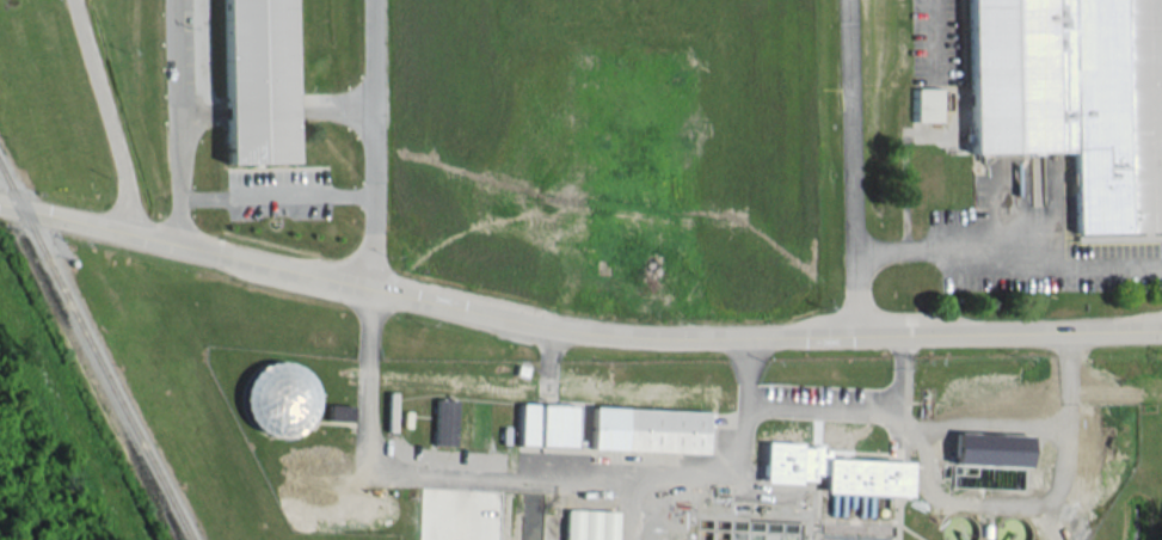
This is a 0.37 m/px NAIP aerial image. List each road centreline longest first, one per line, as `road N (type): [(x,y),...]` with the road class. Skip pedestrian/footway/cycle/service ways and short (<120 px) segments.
road 1 (tertiary): [(0,205),(609,337),(1161,329)]

